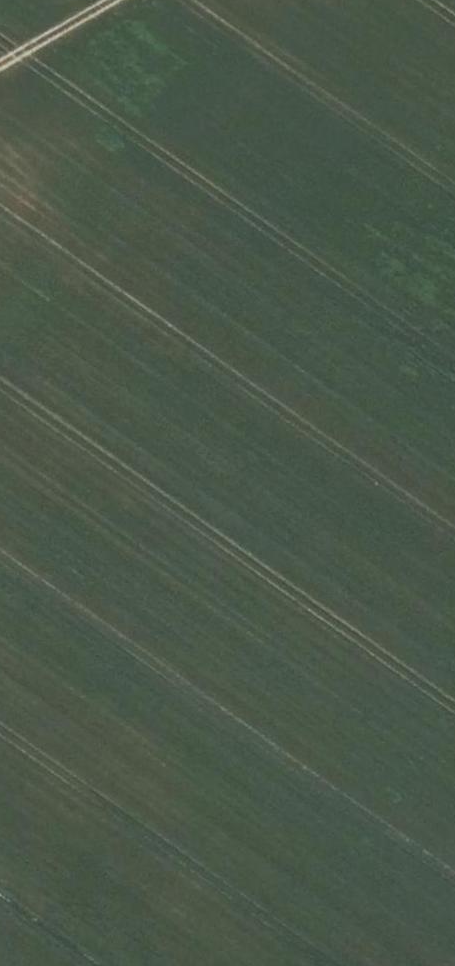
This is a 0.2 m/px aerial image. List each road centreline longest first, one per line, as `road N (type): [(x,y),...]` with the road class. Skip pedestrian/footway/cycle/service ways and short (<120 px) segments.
road 1 (track): [(0,56),(107,0)]

